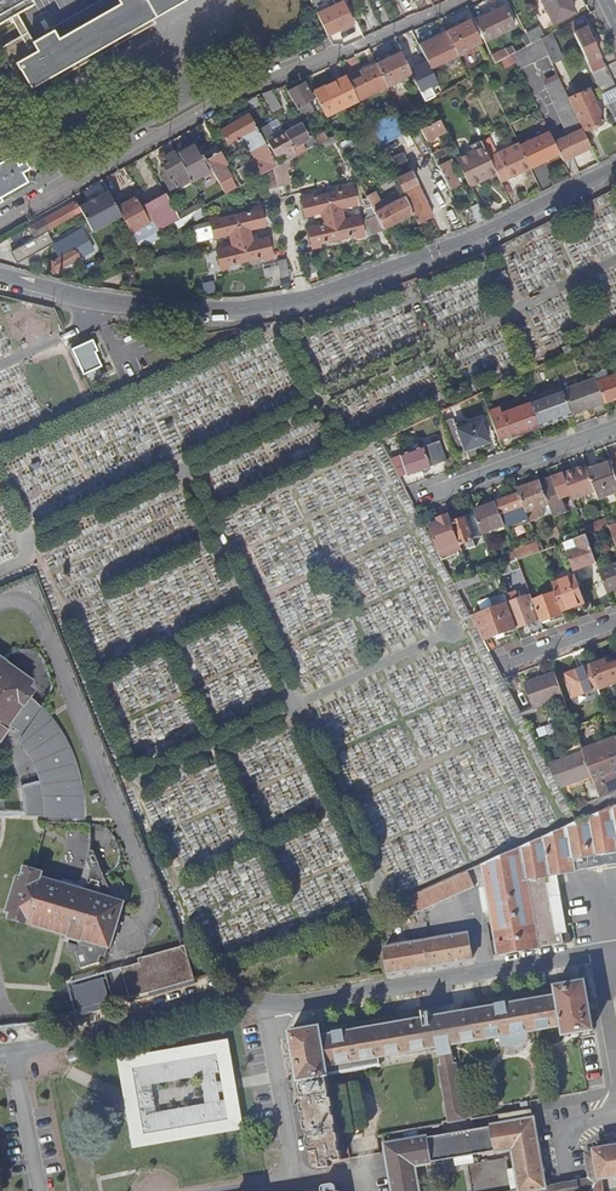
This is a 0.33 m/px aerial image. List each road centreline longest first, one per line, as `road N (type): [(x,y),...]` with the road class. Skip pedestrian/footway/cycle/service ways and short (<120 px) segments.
road 1 (residential): [(615,169),(472,239),(312,297),(188,309),(95,299),(0,275)]
road 2 (residential): [(465,0),(237,90),(0,223)]
road 3 (residential): [(615,428),(420,499)]
road 4 (residential): [(615,623),(502,665)]

